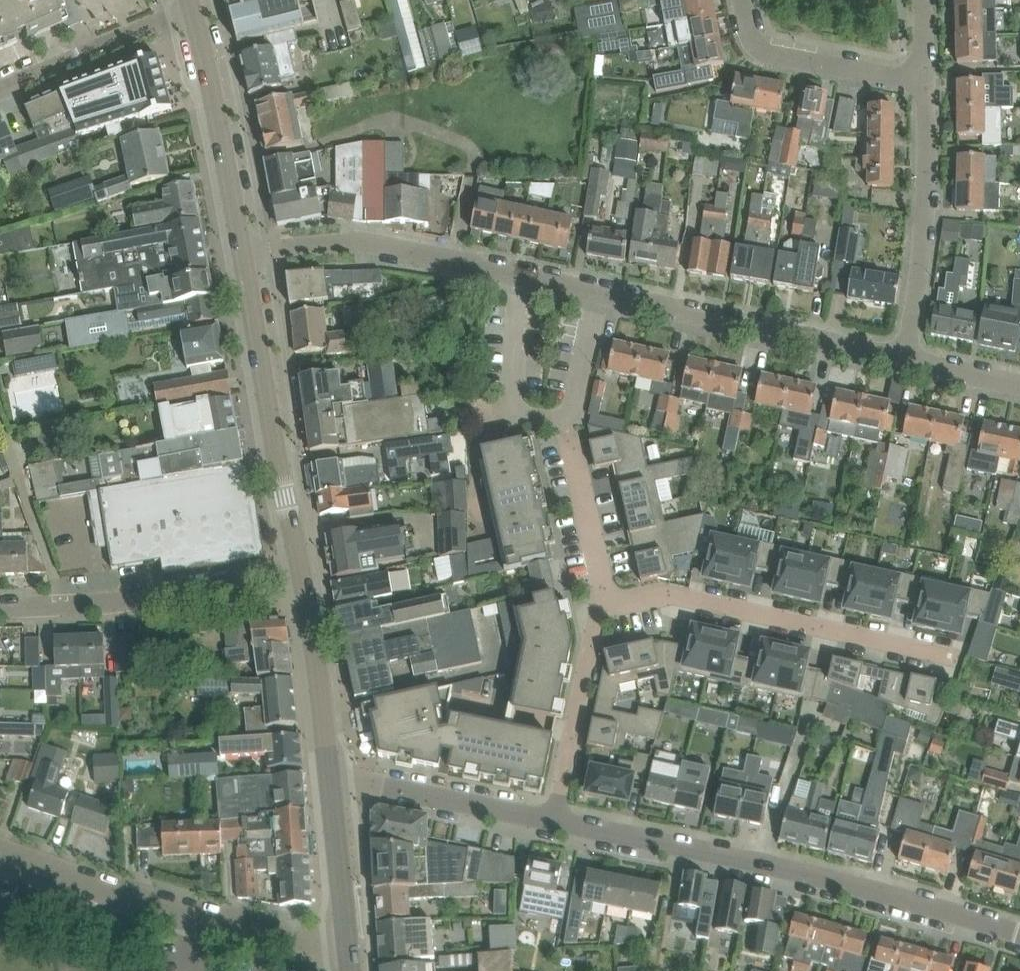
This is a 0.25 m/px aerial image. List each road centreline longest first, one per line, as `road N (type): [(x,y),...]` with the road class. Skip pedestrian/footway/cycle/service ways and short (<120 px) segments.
road 1 (residential): [(904,360),(351,240),(249,240)]
road 2 (tertiary): [(1019,930),(798,871),(551,825)]
road 3 (residential): [(602,606),(666,594),(958,659)]
road 4 (residential): [(347,942),(206,915),(0,847)]
road 5 (secondary): [(303,576),(249,240)]
road 6 (residential): [(303,576),(0,614)]
road 7 (residential): [(904,360),(926,198),(925,77)]
road 8 (secondary): [(249,240),(194,1)]
road 9 (residential): [(602,606),(551,825)]
road 10 (tertiary): [(551,825),(331,783)]
road 11 (residential): [(925,77),(784,57),(752,42),(744,0)]
road 12 (secondary): [(331,783),(303,576)]
road 13 (residential): [(170,12),(0,88)]
road 14 (residential): [(569,434),(602,606)]
road 15 (secondary): [(347,942),(331,783)]

